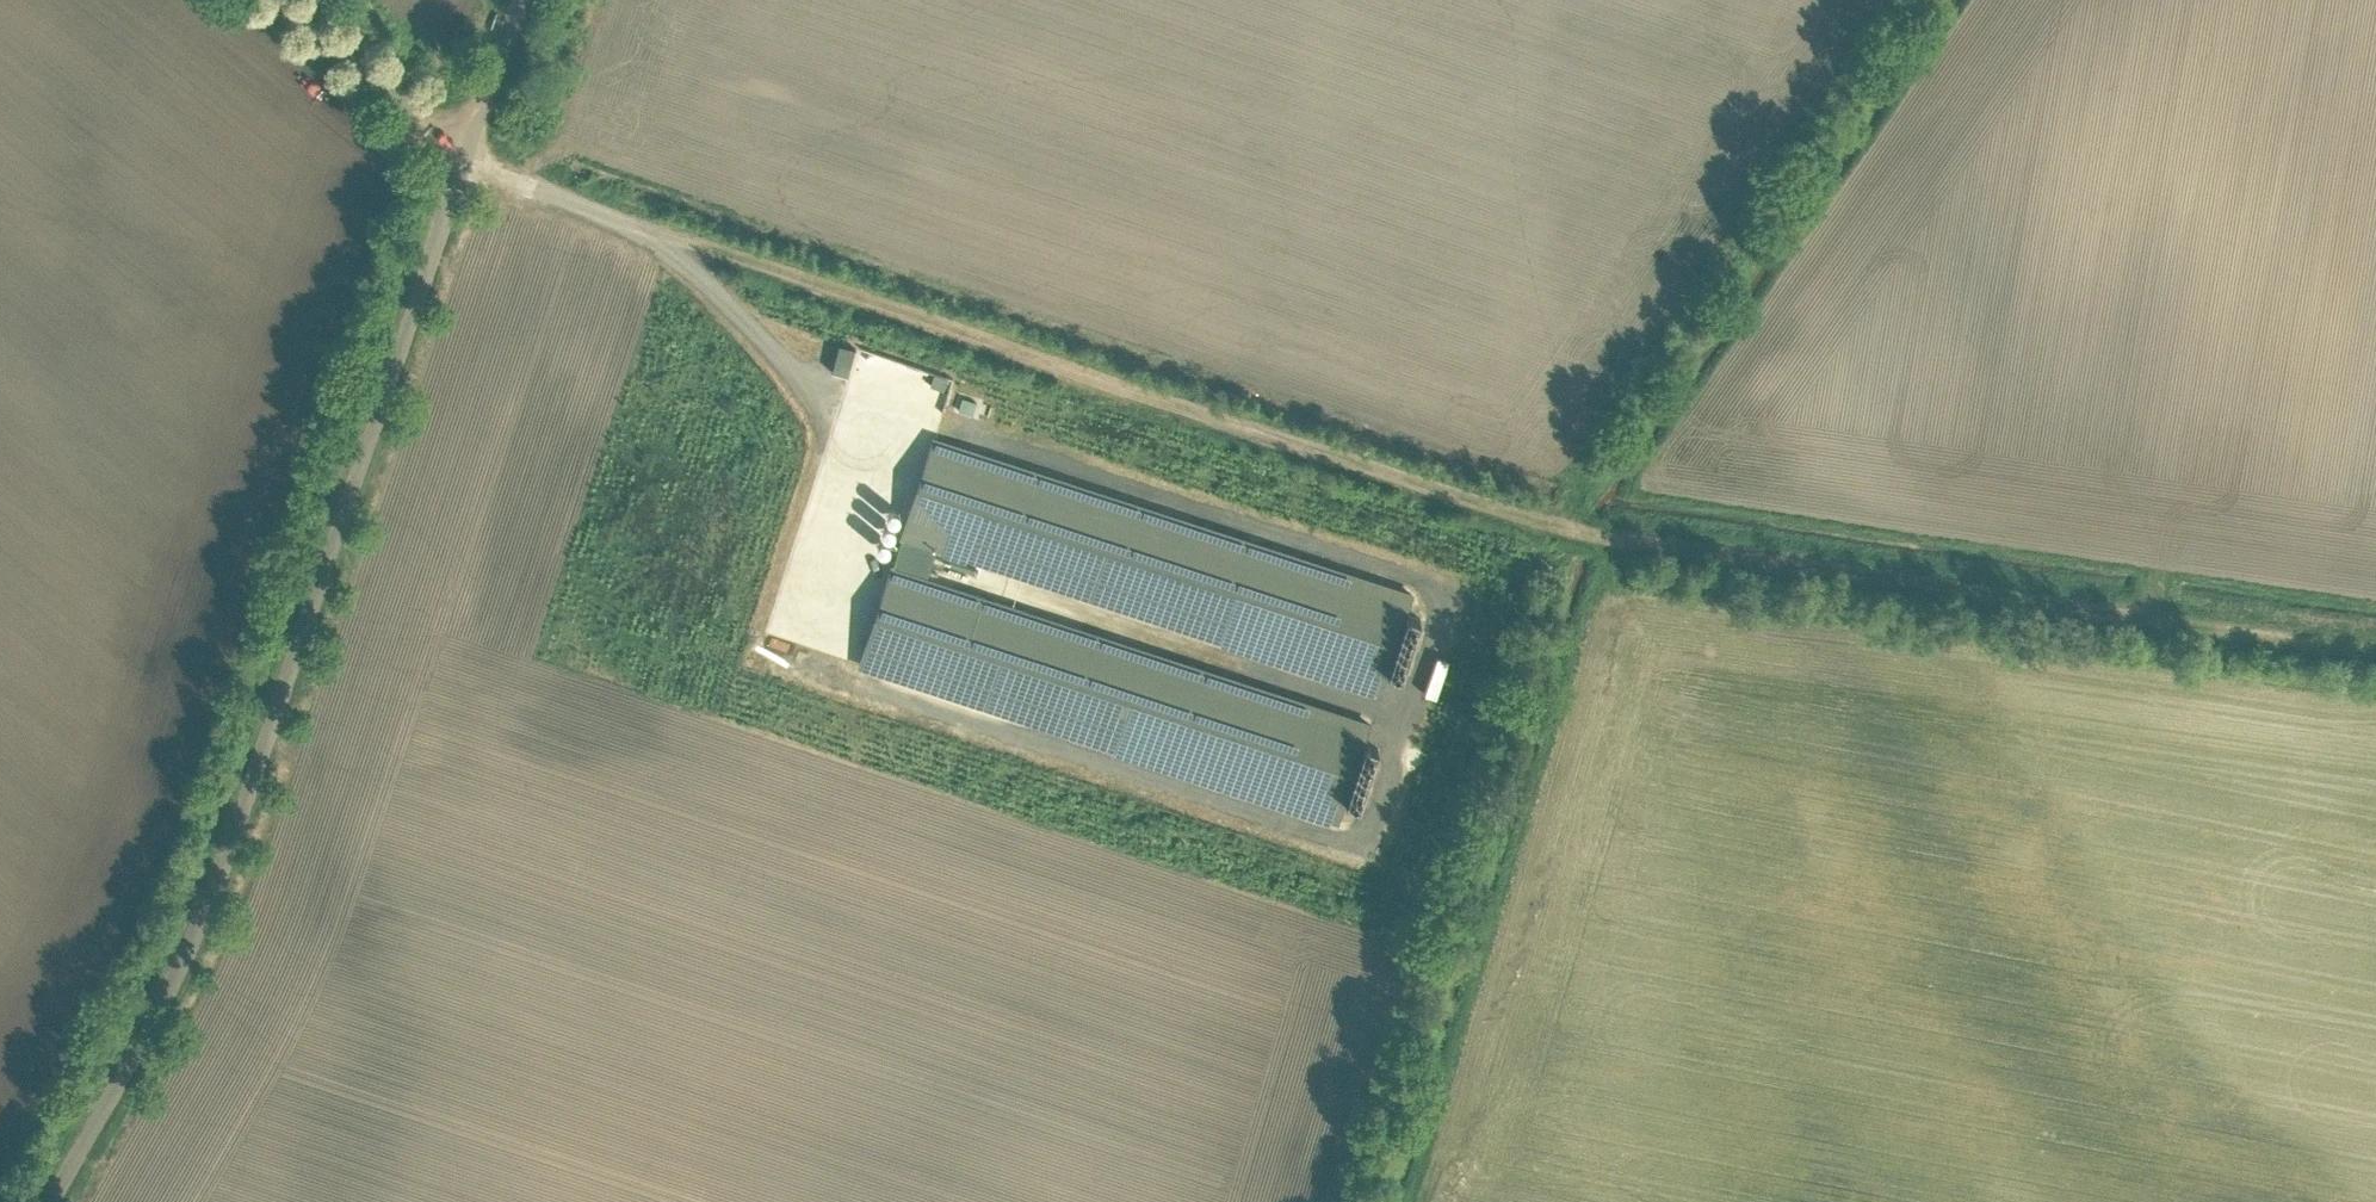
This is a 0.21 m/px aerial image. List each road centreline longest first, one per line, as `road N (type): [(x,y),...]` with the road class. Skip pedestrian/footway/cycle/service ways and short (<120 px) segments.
road 1 (track): [(626,220),(1579,532),(2375,653)]
road 2 (unclassified): [(271,0),(468,148)]
road 3 (unclassified): [(468,148),(513,179),(626,220)]
road 4 (unclassified): [(519,0),(468,148)]

